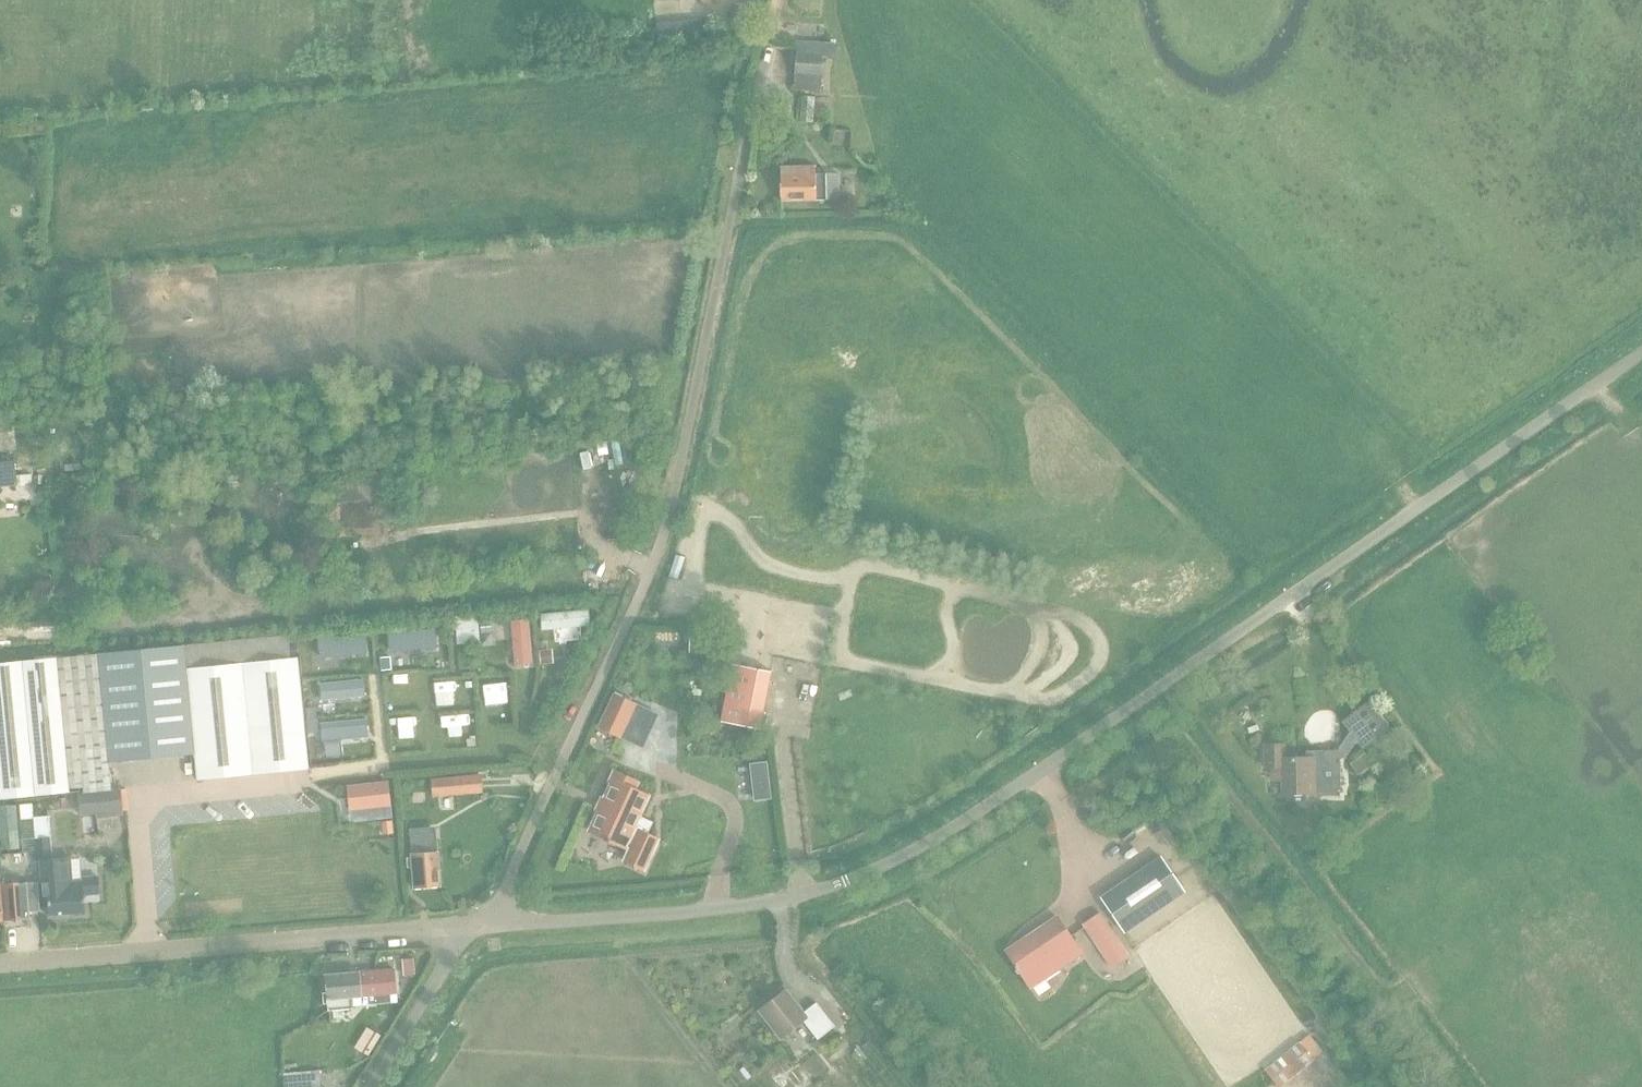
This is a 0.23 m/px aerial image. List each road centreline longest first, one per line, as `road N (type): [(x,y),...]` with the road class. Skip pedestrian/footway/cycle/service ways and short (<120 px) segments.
road 1 (residential): [(494,923),(671,509),(778,0)]
road 2 (unclassified): [(845,885),(900,865),(1079,748),(1641,351)]
road 3 (residential): [(0,965),(469,924)]
road 4 (residential): [(494,923),(719,913),(778,907),(845,885)]
road 5 (residential): [(365,1086),(469,924)]

